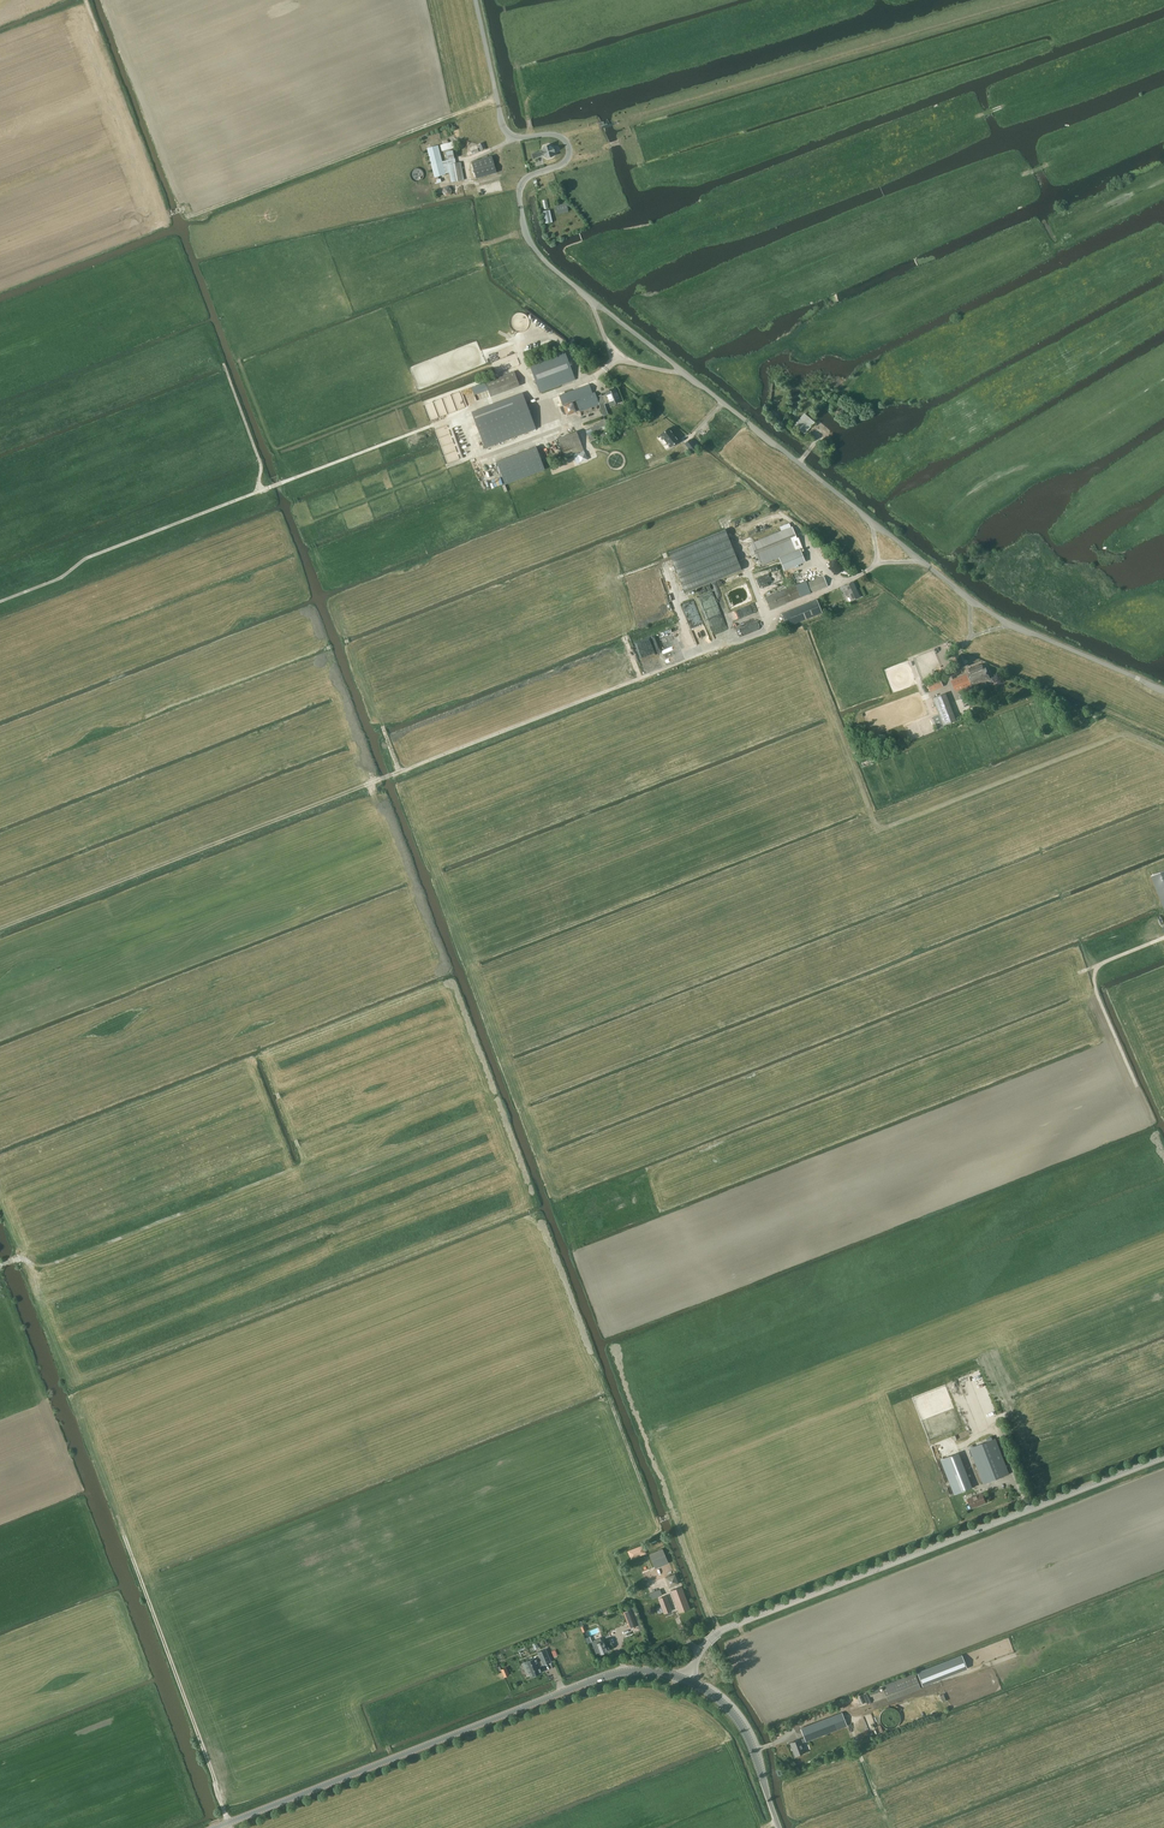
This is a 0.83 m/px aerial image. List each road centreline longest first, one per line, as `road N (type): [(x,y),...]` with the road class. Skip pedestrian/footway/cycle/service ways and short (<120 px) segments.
road 1 (unclassified): [(1163,689),(991,613),(543,258),(525,231),(520,187),(526,177),(564,164),(568,145),(552,134),(522,138),(507,131),(476,0)]
road 2 (unclassified): [(682,1677),(721,1630),(1163,1458)]
road 3 (tertiary): [(214,1827),(611,1675),(682,1677)]
road 4 (track): [(0,927),(401,773),(383,727)]
road 5 (track): [(0,603),(263,490),(224,364)]
road 6 (track): [(401,773),(765,631),(766,615)]
road 7 (track): [(168,214),(192,216),(498,99)]
road 8 (track): [(231,1827),(124,1535)]
road 9 (track): [(263,490),(529,387)]
road 10 (tertiary): [(780,1827),(746,1732),(722,1702),(682,1677)]
road 11 (track): [(1101,964),(1096,989),(1139,1091)]
road 12 (track): [(505,13),(533,136)]

